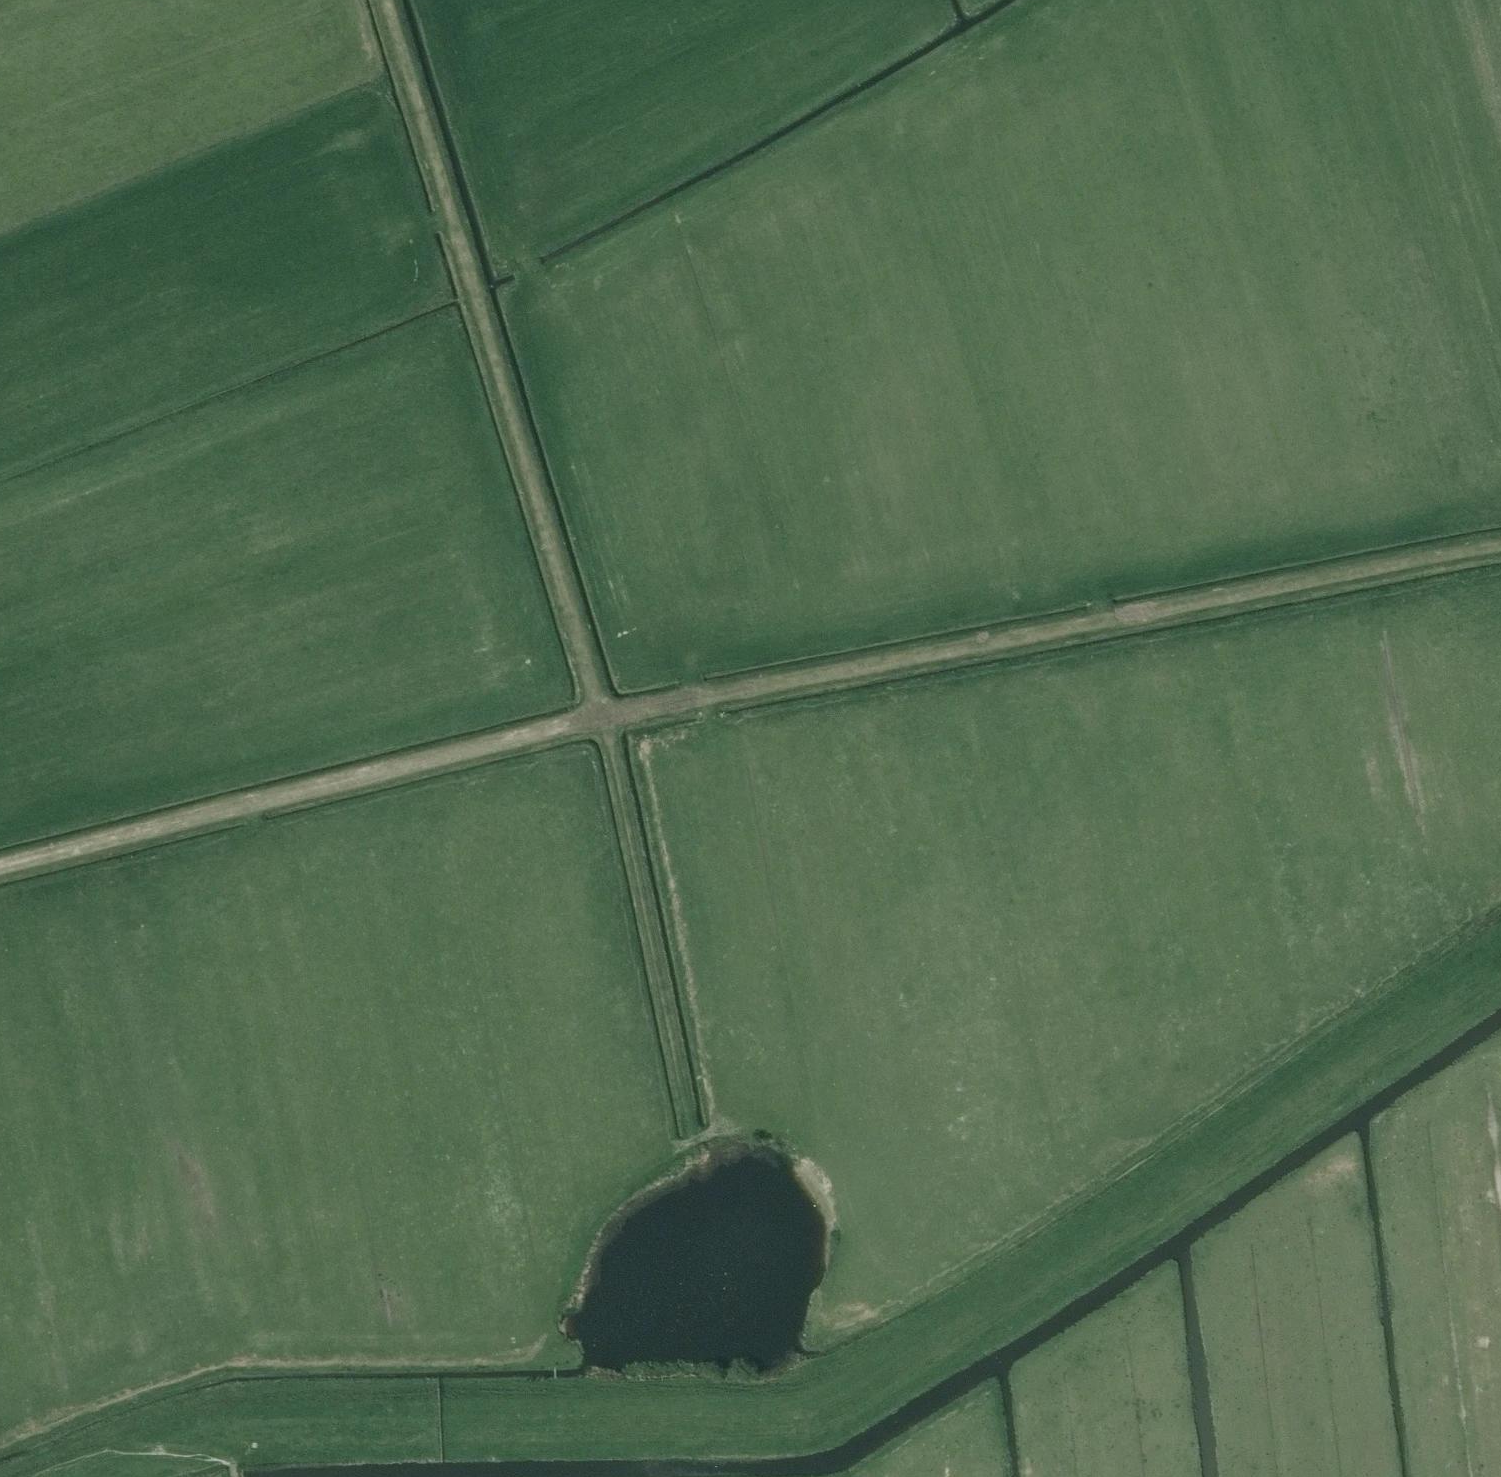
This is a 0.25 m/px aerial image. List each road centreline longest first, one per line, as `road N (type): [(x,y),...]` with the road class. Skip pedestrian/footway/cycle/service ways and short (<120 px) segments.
road 1 (track): [(0,867),(607,716),(1500,549)]
road 2 (track): [(387,0),(607,716),(692,1128)]

